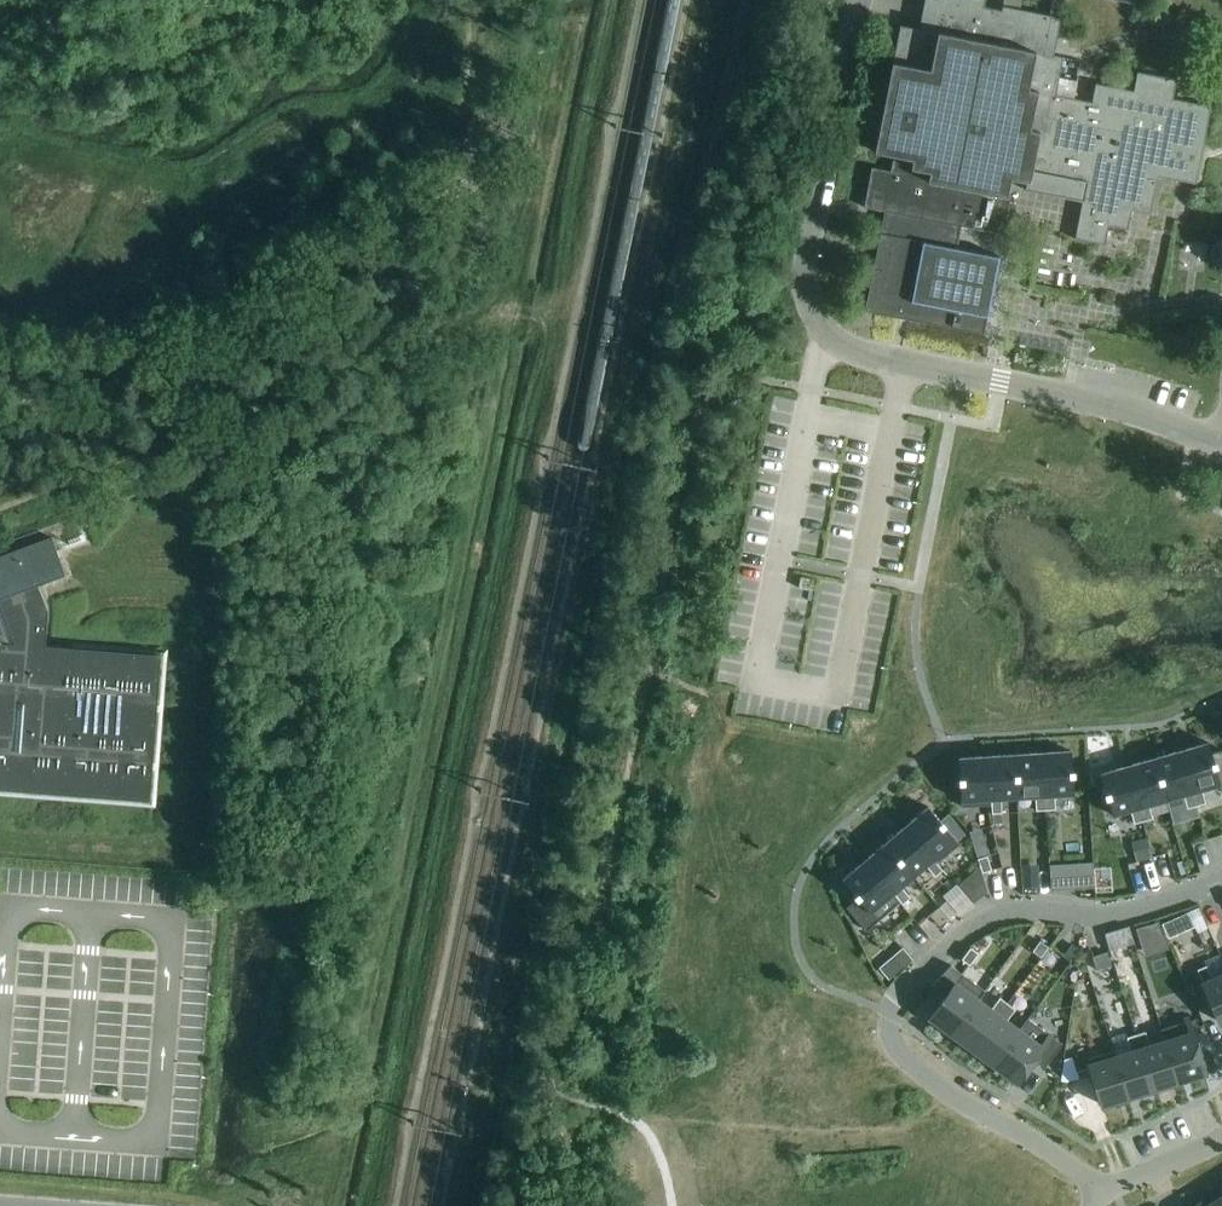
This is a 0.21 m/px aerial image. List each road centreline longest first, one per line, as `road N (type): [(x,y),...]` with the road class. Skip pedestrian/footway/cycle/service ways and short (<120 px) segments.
road 1 (unclassified): [(1221,444),(1119,406),(861,355),(815,323),(805,272),(859,0)]
road 2 (residential): [(1094,1194),(1079,1171),(907,1063),(893,1014),(902,987),(977,918),(1021,907),(1115,917),(1221,878)]
road 3 (residential): [(1094,1194),(1221,1140)]

